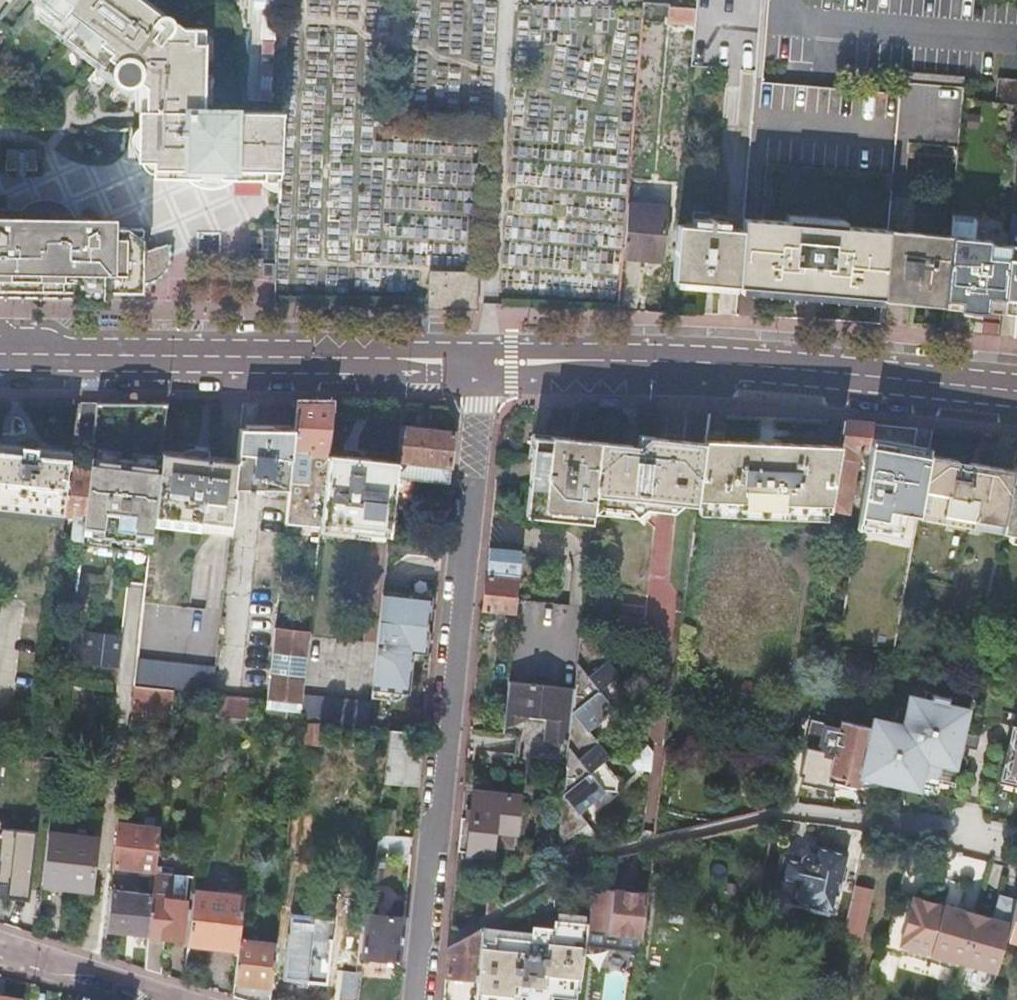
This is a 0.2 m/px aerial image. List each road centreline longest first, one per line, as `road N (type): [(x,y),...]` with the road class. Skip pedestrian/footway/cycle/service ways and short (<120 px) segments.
road 1 (residential): [(417,999),(484,361)]
road 2 (secondary): [(1016,391),(717,362),(484,361)]
road 3 (secondary): [(484,361),(0,354)]
road 4 (residential): [(0,947),(174,999)]

